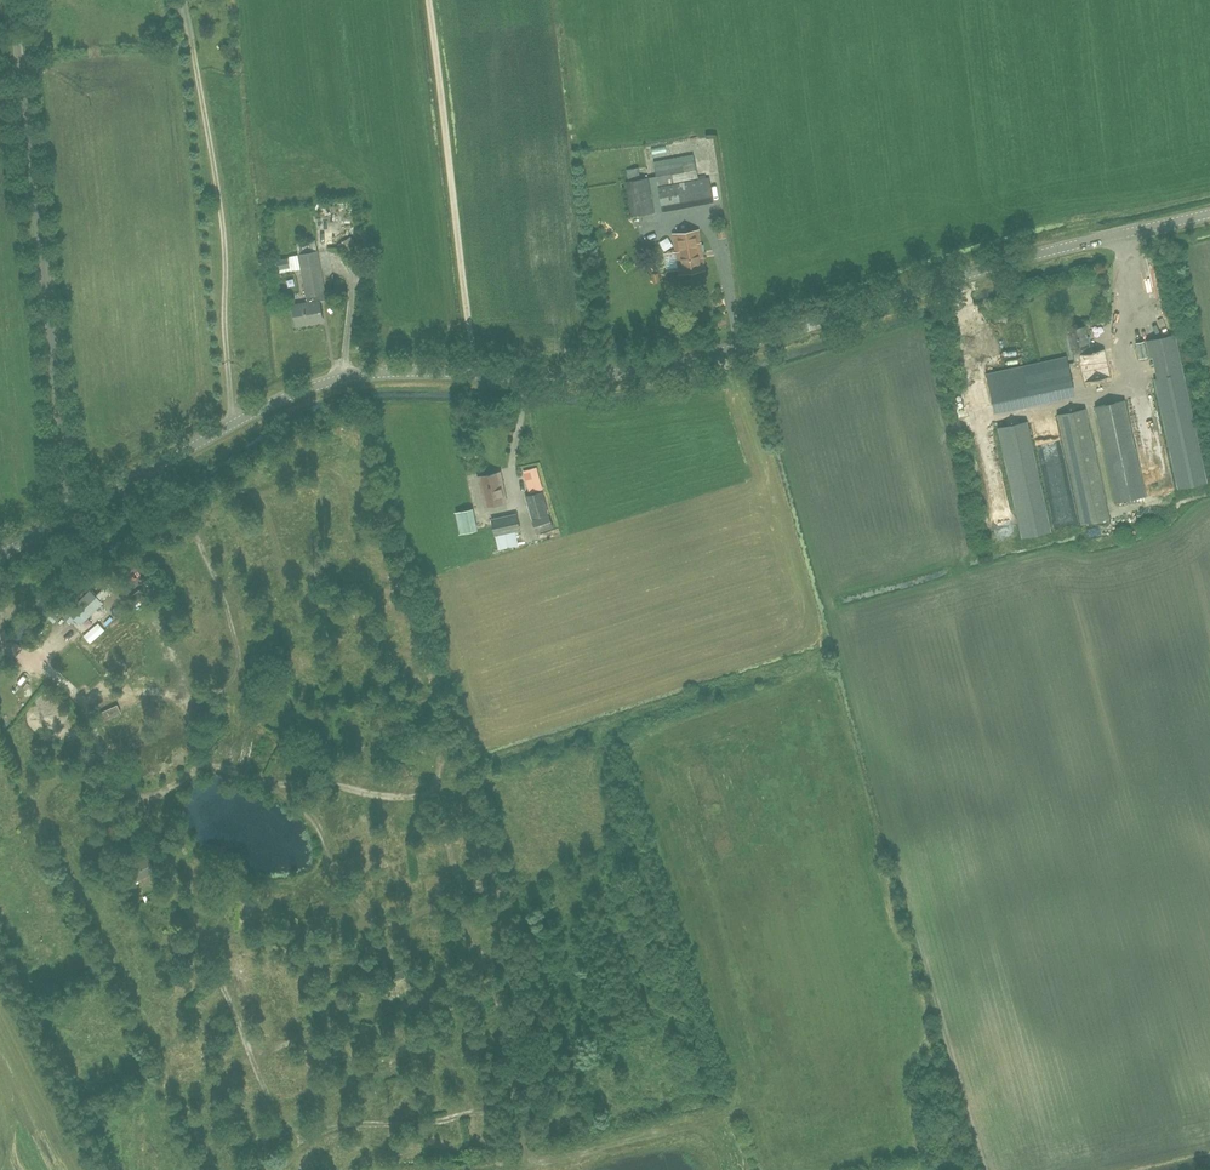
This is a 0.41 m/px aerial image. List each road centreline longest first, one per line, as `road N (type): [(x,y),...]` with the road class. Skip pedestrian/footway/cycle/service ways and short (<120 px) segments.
road 1 (tertiary): [(70,515),(236,423),(331,382),(409,372),(660,369),(986,269),(1209,213)]
road 2 (residential): [(70,515),(13,0)]

